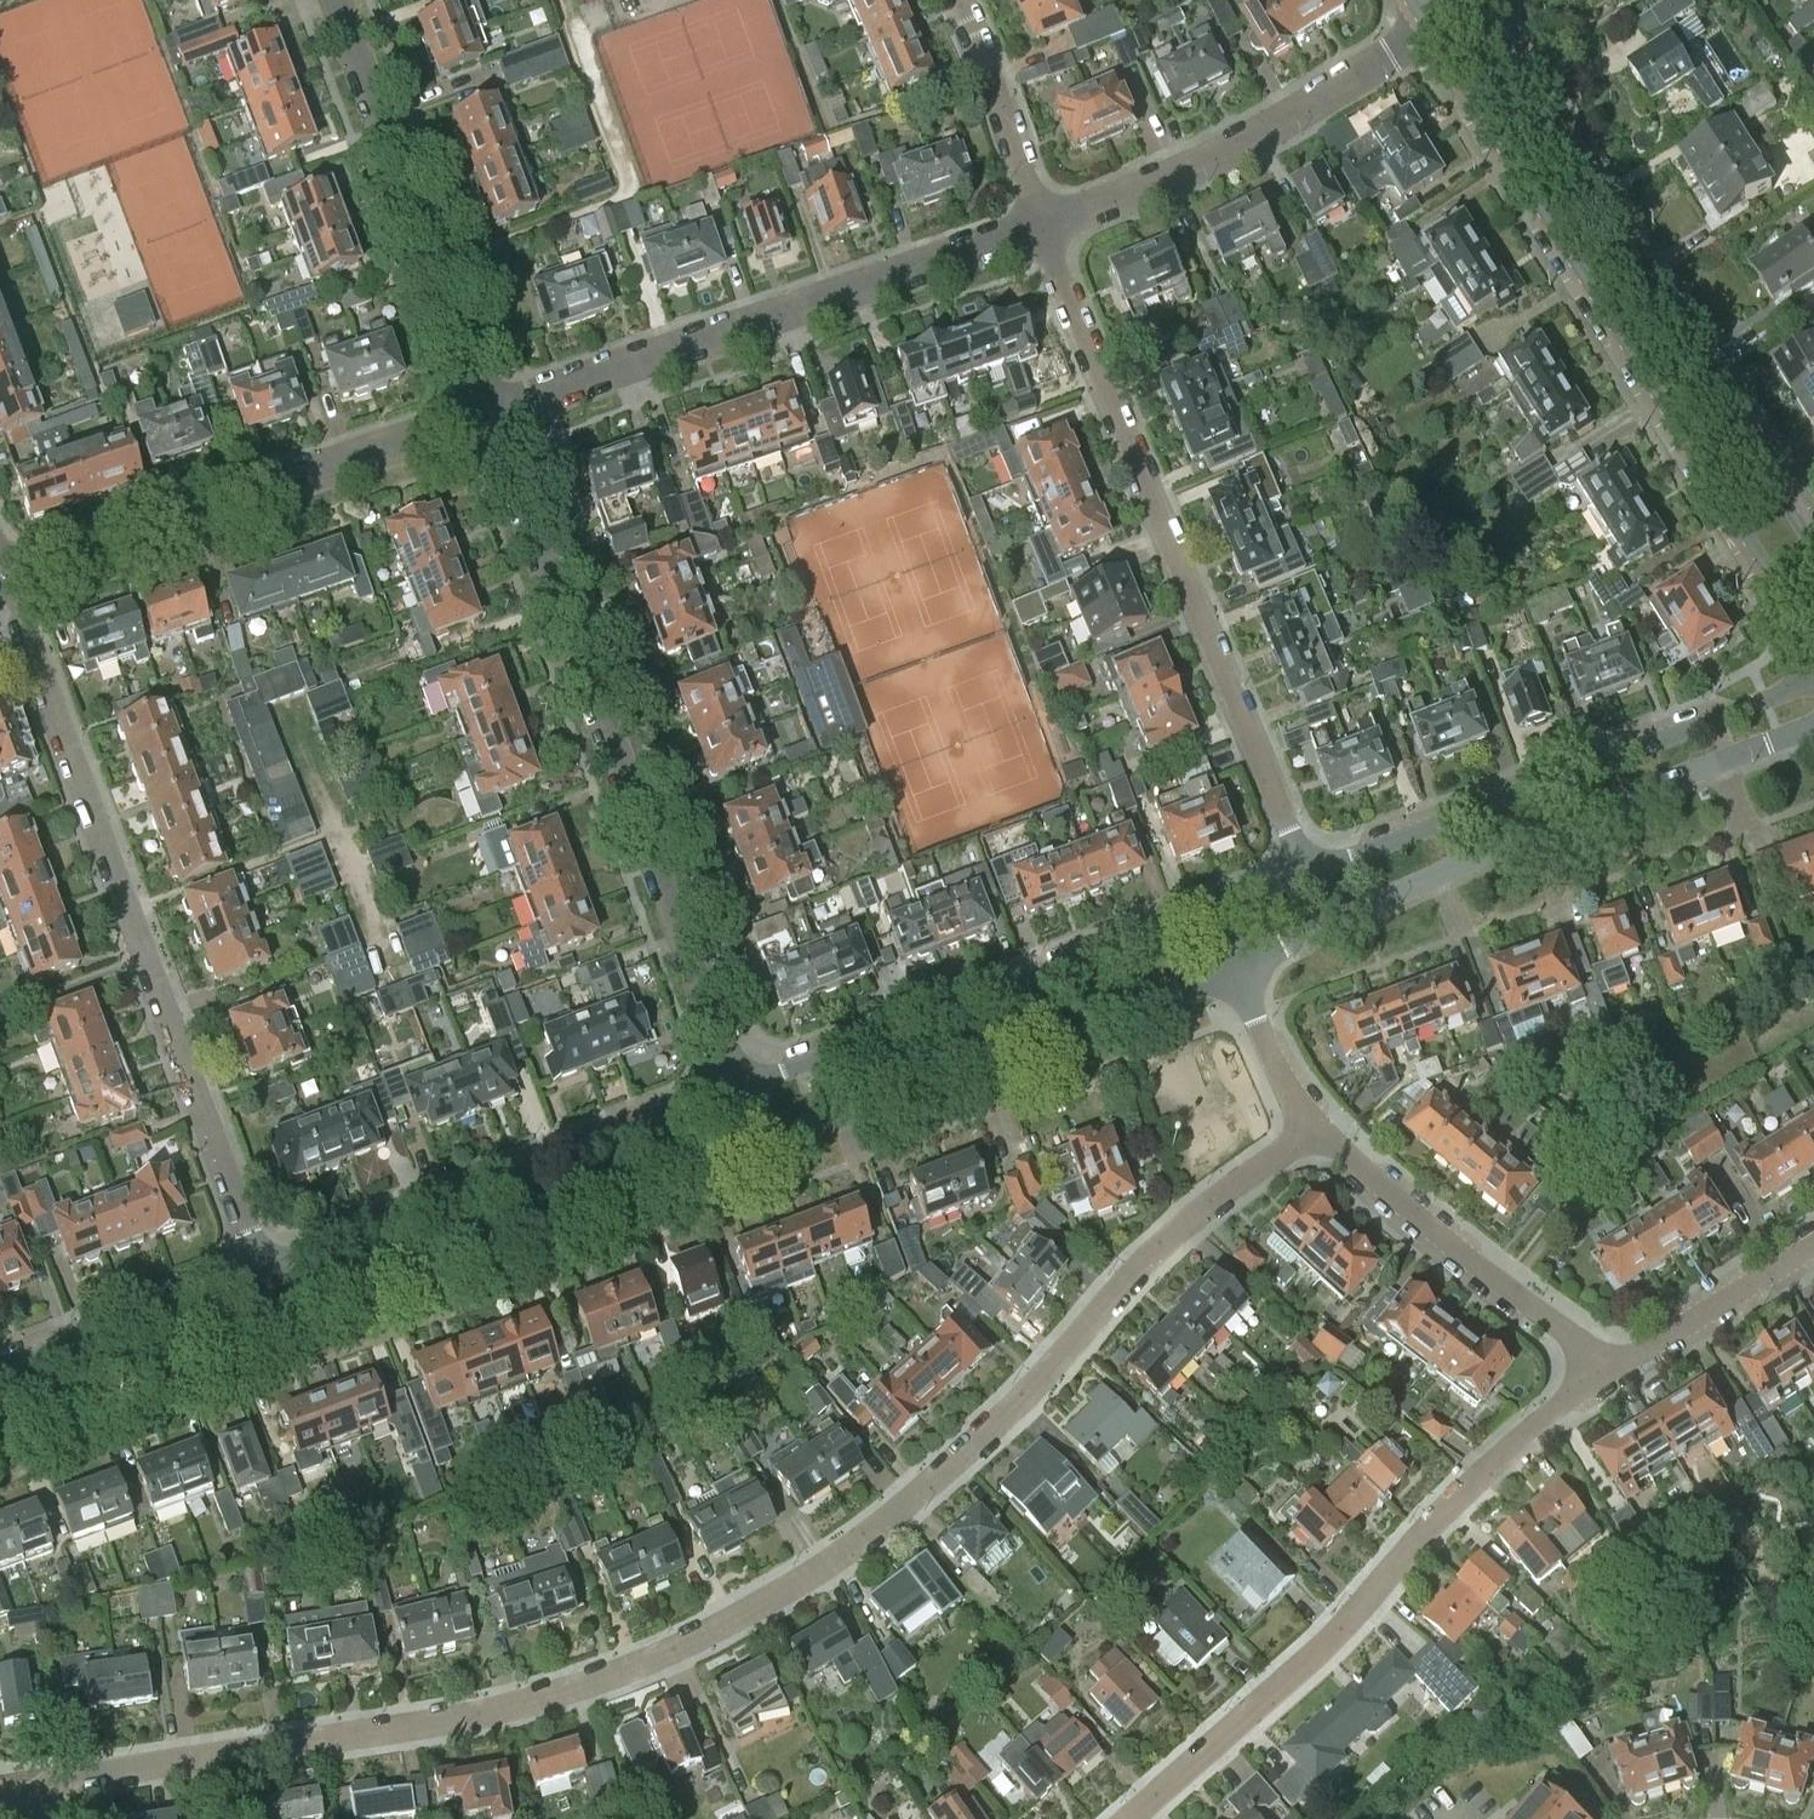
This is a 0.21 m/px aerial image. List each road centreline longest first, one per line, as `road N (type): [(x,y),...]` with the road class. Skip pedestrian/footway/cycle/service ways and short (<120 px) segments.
road 1 (residential): [(21,1804),(57,1782),(486,1713),(599,1682),(695,1641),(870,1533),(994,1427),(1185,1225),(1311,1130)]
road 2 (tertiary): [(0,1435),(763,1145)]
road 3 (residential): [(266,1268),(6,574)]
road 4 (residential): [(741,1089),(491,409)]
road 5 (tertiary): [(1432,32),(1813,643)]
road 6 (residential): [(1307,876),(1040,227)]
road 7 (residential): [(1132,1818),(1360,1612),(1486,1469),(1607,1367)]
road 8 (tertiary): [(1813,547),(1472,5)]
road 9 (tertiary): [(1236,965),(1469,862),(1813,729)]
road 10 (residential): [(491,409),(1040,227)]
road 11 (tertiary): [(1813,677),(1307,876)]
road 12 (residential): [(6,574),(491,409)]
road 13 (tertiary): [(1218,911),(741,1089)]
road 14 (tertiary): [(741,1089),(266,1268)]
road 15 (tertiary): [(763,1145),(1236,965)]
road 16 (residential): [(1040,227),(1218,153),(1432,32)]
road 17 (residential): [(491,409),(339,0)]
road 18 (residential): [(1607,1367),(1311,1130)]
road 19 (tertiary): [(266,1268),(0,1370)]
road 20 (residential): [(1040,227),(959,0)]
road 21 (residential): [(1607,1367),(1813,1244)]
road 22 (residential): [(1311,1130),(1284,1088),(1236,965)]

